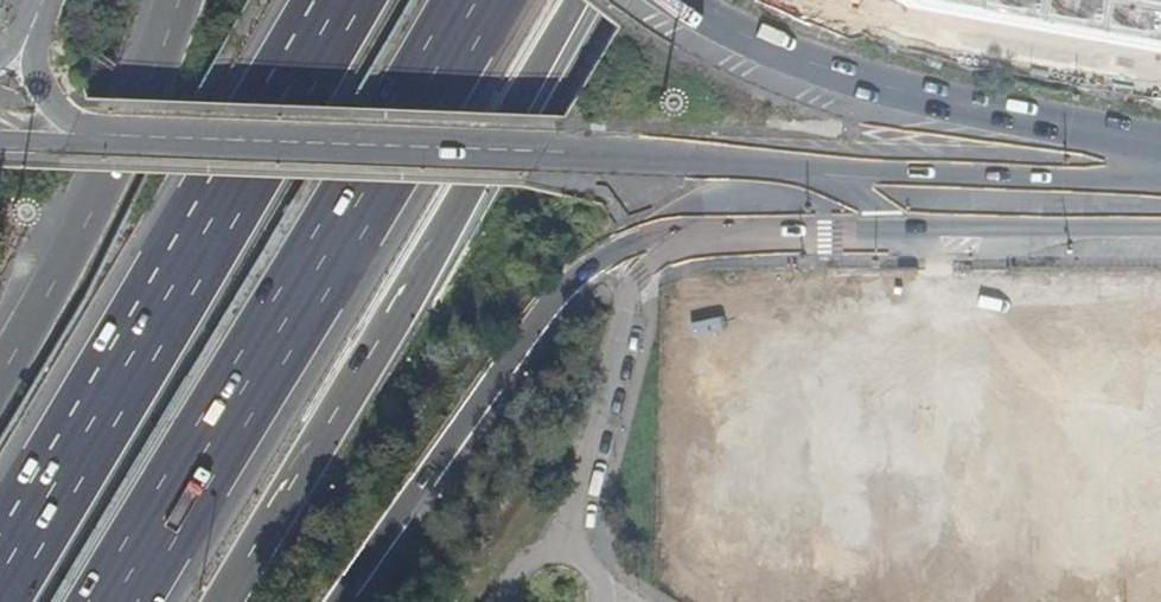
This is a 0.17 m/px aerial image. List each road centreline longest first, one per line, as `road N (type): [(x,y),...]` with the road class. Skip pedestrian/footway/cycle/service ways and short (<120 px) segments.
road 1 (motorway): [(115,601),(477,0)]
road 2 (tertiary): [(111,135),(811,168)]
road 3 (motorway): [(220,601),(578,0)]
road 4 (motorway): [(348,0),(298,96),(0,575)]
road 5 (primary): [(339,601),(557,293),(599,261),(690,232),(811,168)]
road 6 (primary): [(680,0),(765,41),(916,94),(1160,148)]
road 7 (trunk): [(175,0),(85,227),(0,375)]
road 8 (primary): [(811,168),(1160,165)]
road 9 (unclassified): [(43,0),(41,94),(73,121),(111,135)]
road 10 (residential): [(619,601),(605,594),(590,563),(561,546),(534,556),(511,580)]

